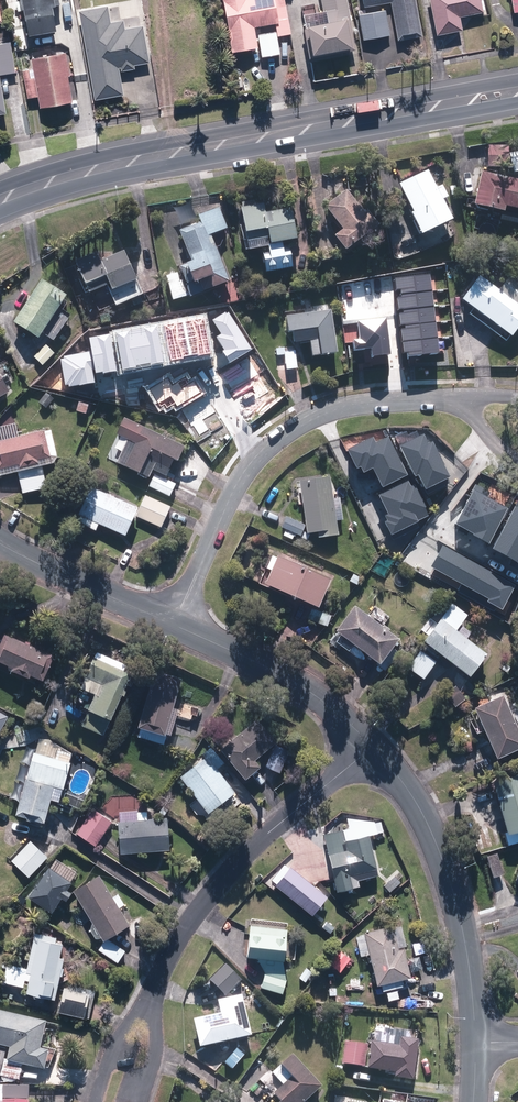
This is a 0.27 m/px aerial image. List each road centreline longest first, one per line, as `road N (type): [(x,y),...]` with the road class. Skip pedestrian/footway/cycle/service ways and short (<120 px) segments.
road 1 (secondary): [(517,91),(97,167),(0,199)]
road 2 (residential): [(173,625),(236,488),(267,446),(305,420),(356,404),(432,400)]
road 3 (residential): [(374,748),(238,864),(155,993)]
road 4 (residential): [(374,748),(429,828),(467,943),(478,1042)]
road 5 (residential): [(173,625),(316,695),(374,748)]
road 6 (residential): [(0,539),(173,625)]
road 7 (track): [(178,150),(164,57),(172,0)]
road 8 (residential): [(95,1101),(125,1024),(155,993)]

